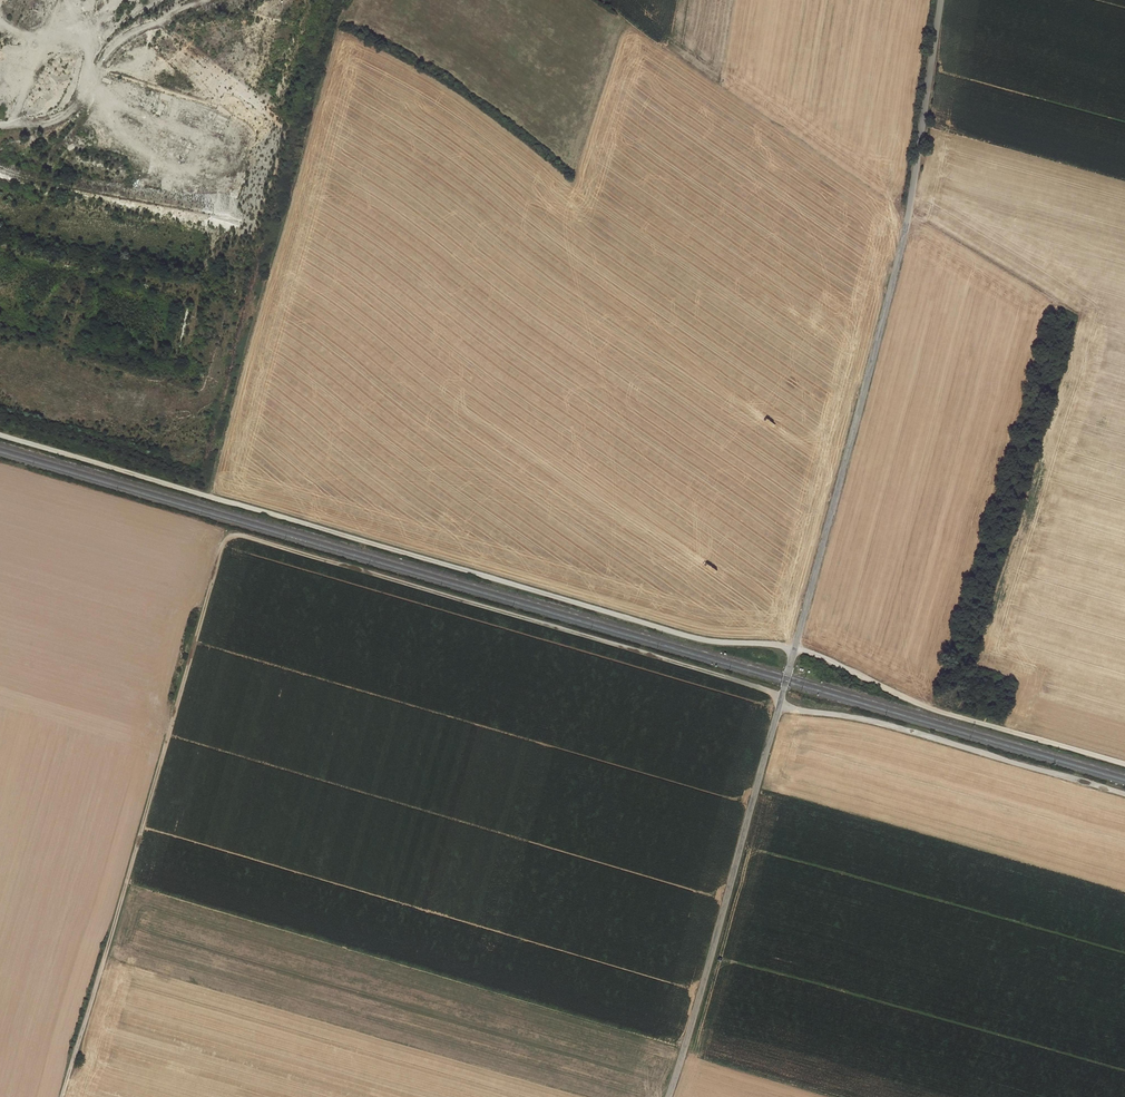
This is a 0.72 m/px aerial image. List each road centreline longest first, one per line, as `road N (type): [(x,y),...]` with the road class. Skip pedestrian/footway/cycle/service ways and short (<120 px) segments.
road 1 (track): [(1124,798),(816,709),(778,710),(768,692),(228,535),(60,1096)]
road 2 (track): [(0,435),(697,638),(795,646),(934,709),(1124,765)]
road 3 (unclassified): [(941,0),(908,222),(669,1096)]
road 4 (track): [(908,222),(917,219),(1087,319)]

